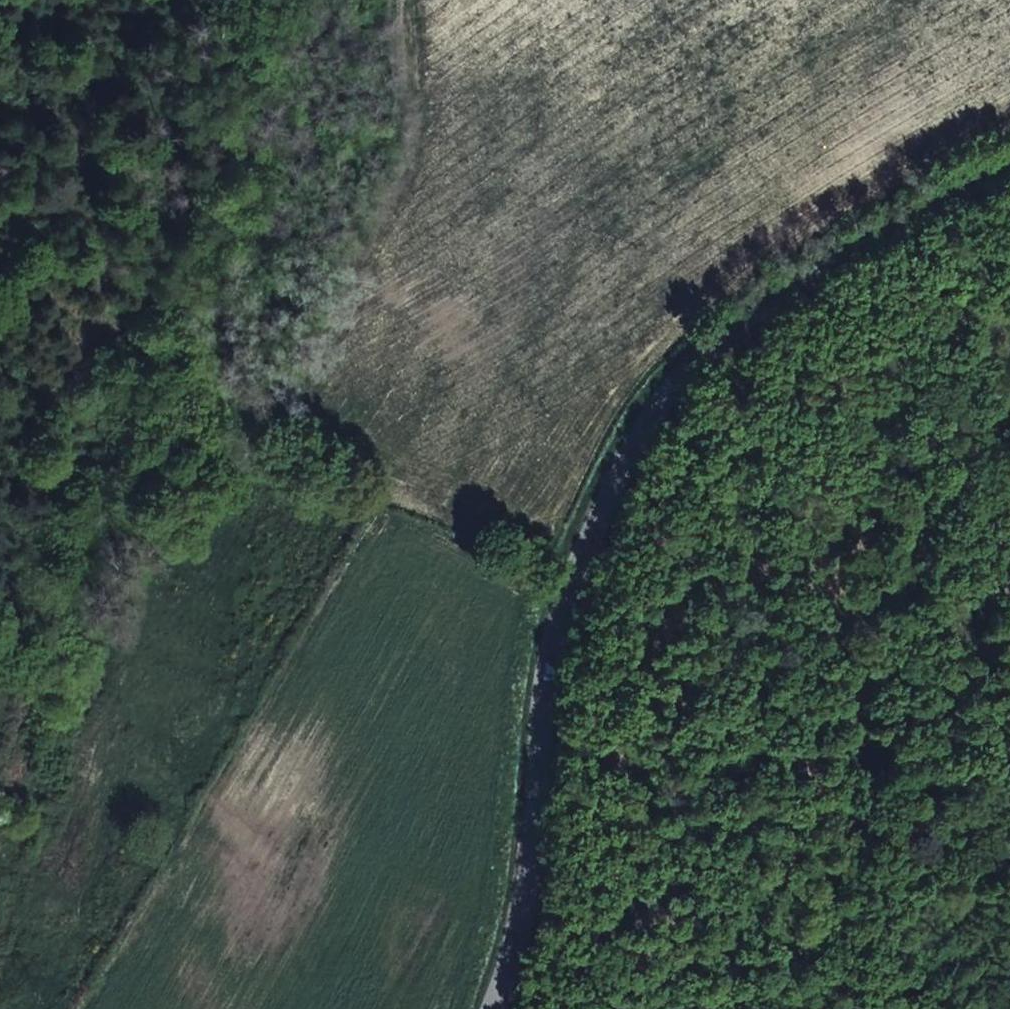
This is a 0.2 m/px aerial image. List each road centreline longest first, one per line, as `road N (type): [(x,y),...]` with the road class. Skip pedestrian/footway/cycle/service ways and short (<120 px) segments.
road 1 (unclassified): [(1009,165),(895,219),(696,353),(658,400),(578,553),(556,634),(519,924),(495,1008)]

